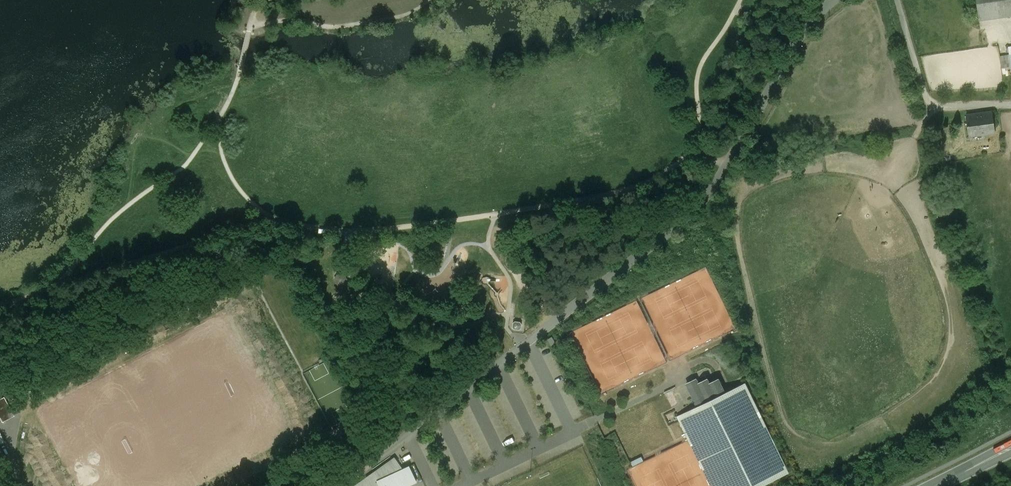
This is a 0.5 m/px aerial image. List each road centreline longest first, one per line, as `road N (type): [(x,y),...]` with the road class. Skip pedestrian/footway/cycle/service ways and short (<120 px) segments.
road 1 (unclassified): [(836,0),(772,81),(705,196),(677,225),(339,485)]

